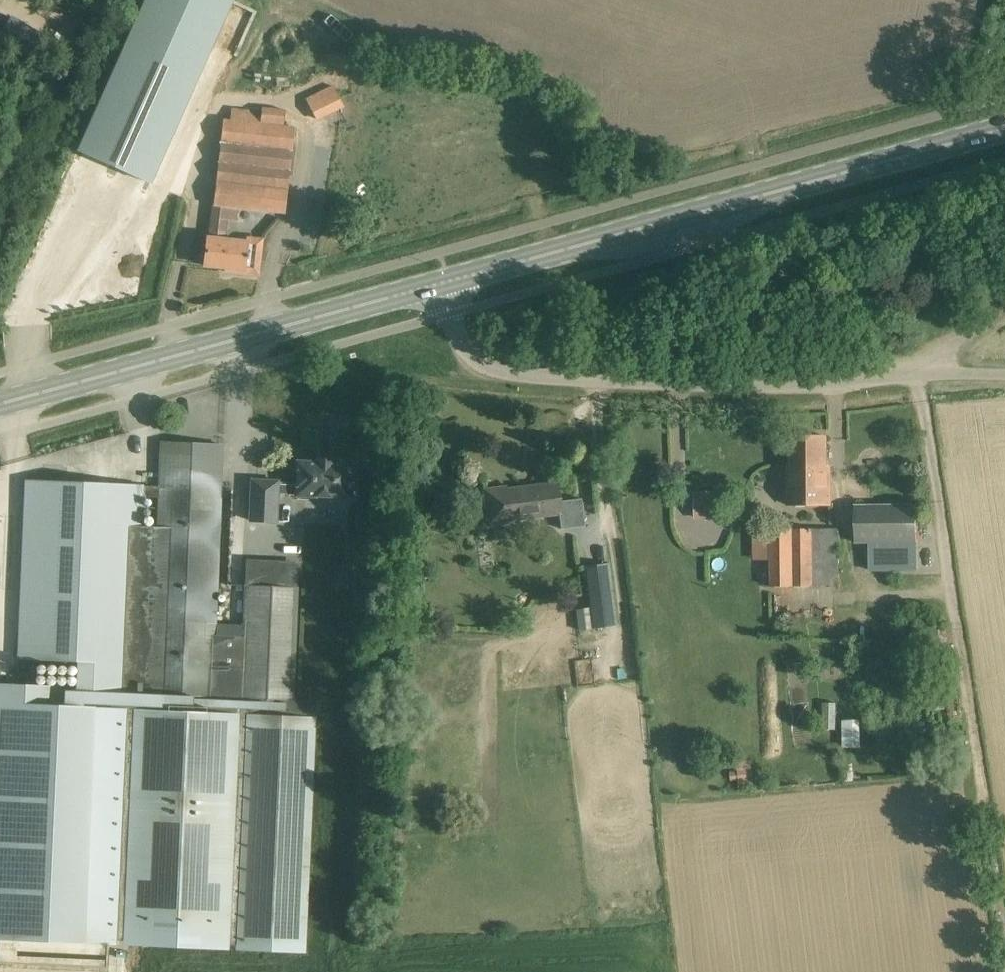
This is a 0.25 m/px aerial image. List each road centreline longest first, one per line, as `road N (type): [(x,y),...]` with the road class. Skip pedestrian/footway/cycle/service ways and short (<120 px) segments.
road 1 (unclassified): [(442,288),(474,362),(528,377),(676,388),(1004,376)]
road 2 (secondary): [(442,288),(1004,133)]
road 3 (track): [(918,378),(1004,946)]
road 4 (secondary): [(5,407),(442,288)]

